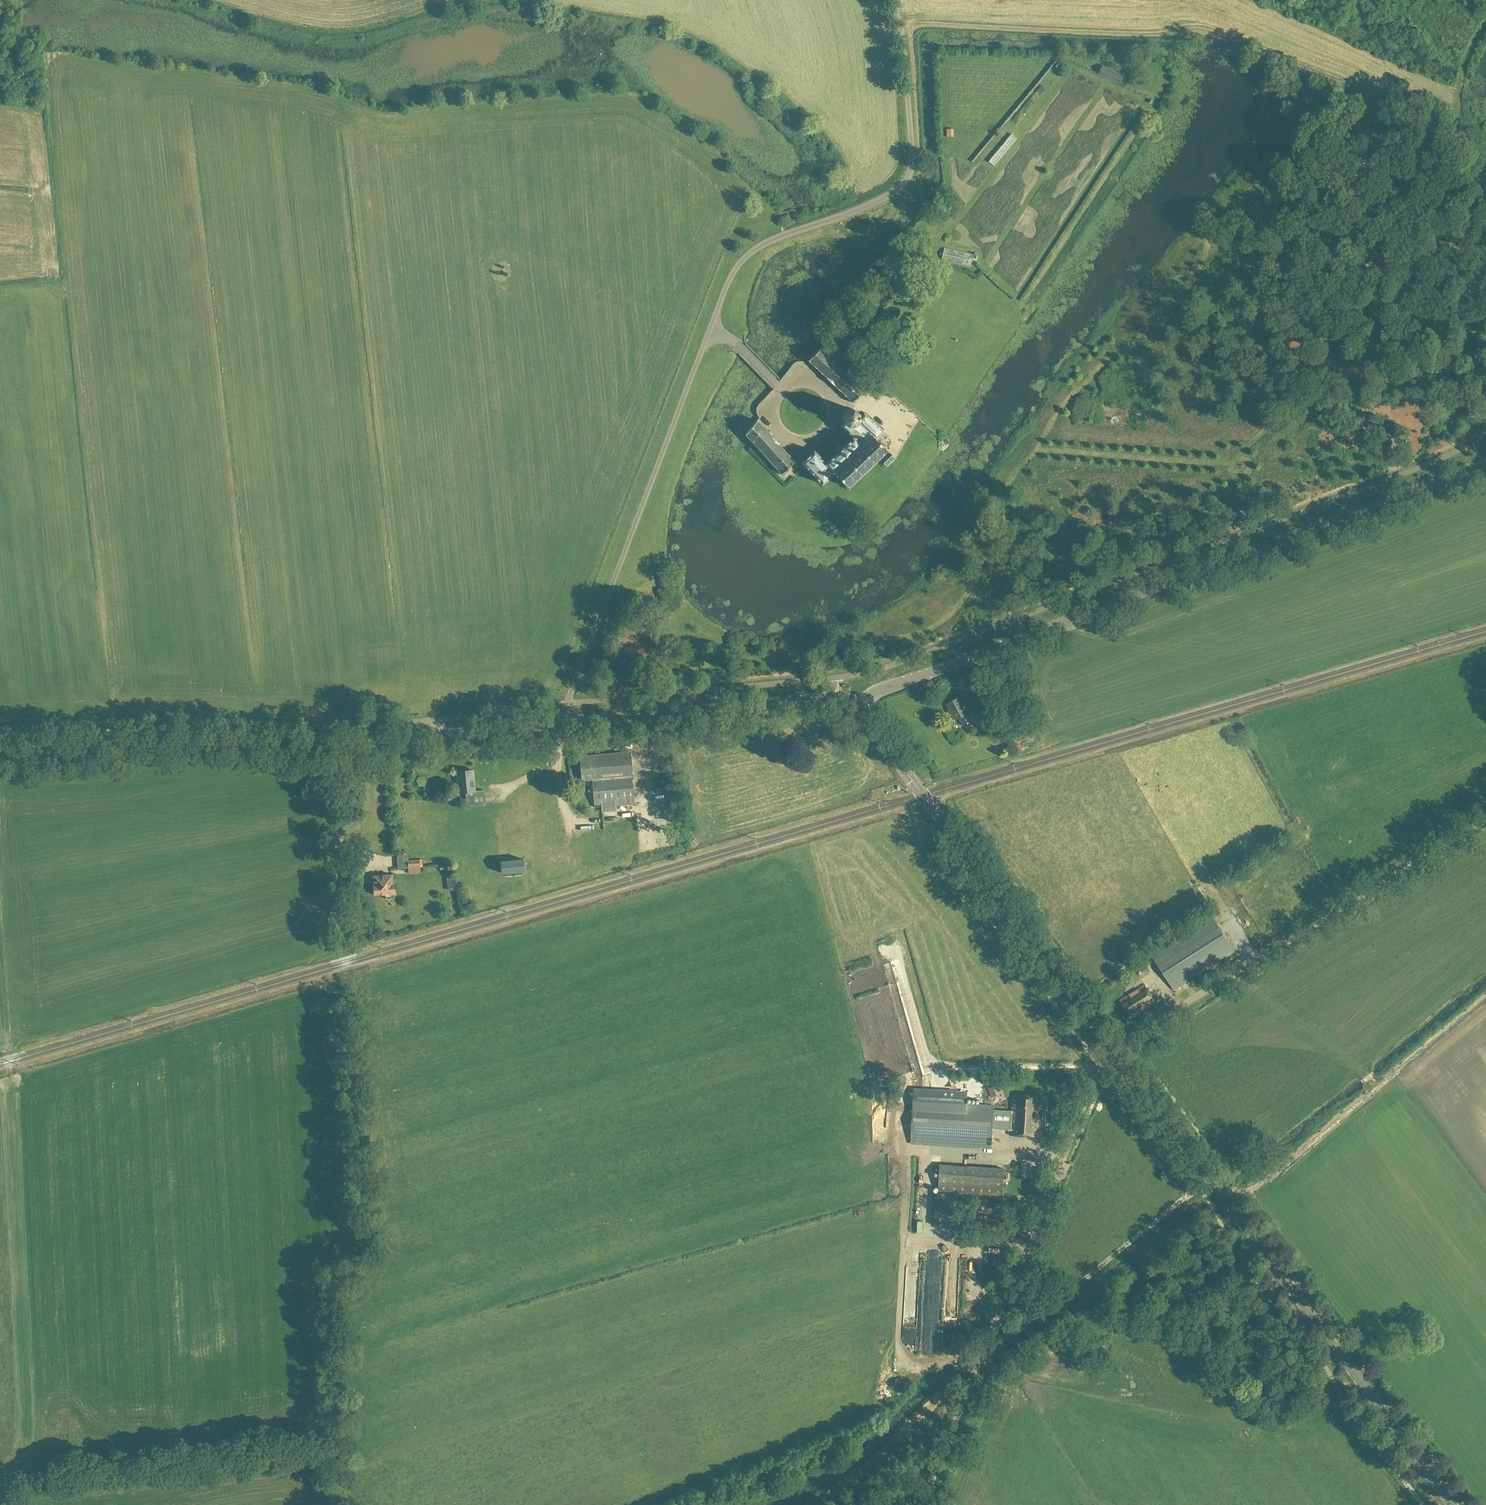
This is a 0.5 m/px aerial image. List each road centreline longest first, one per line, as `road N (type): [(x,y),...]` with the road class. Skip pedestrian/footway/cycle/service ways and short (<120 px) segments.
road 1 (tertiary): [(858,707),(885,688),(1485,464)]
road 2 (tertiary): [(566,723),(329,745),(138,743),(0,755)]
road 3 (tertiary): [(1454,1504),(1114,1050)]
road 4 (track): [(0,959),(28,1421),(7,1504)]
road 5 (unclassified): [(921,1504),(1083,1099),(1114,1050)]
road 6 (track): [(353,1024),(372,1227),(337,1301),(335,1504)]
road 7 (unclassified): [(1114,1050),(1485,817)]
road 8 (tertiary): [(1114,1050),(858,707)]
road 9 (track): [(1485,1000),(1230,1204)]
road 10 (tertiary): [(566,723),(828,697),(858,707)]
road 11 (track): [(942,1446),(804,1504)]

